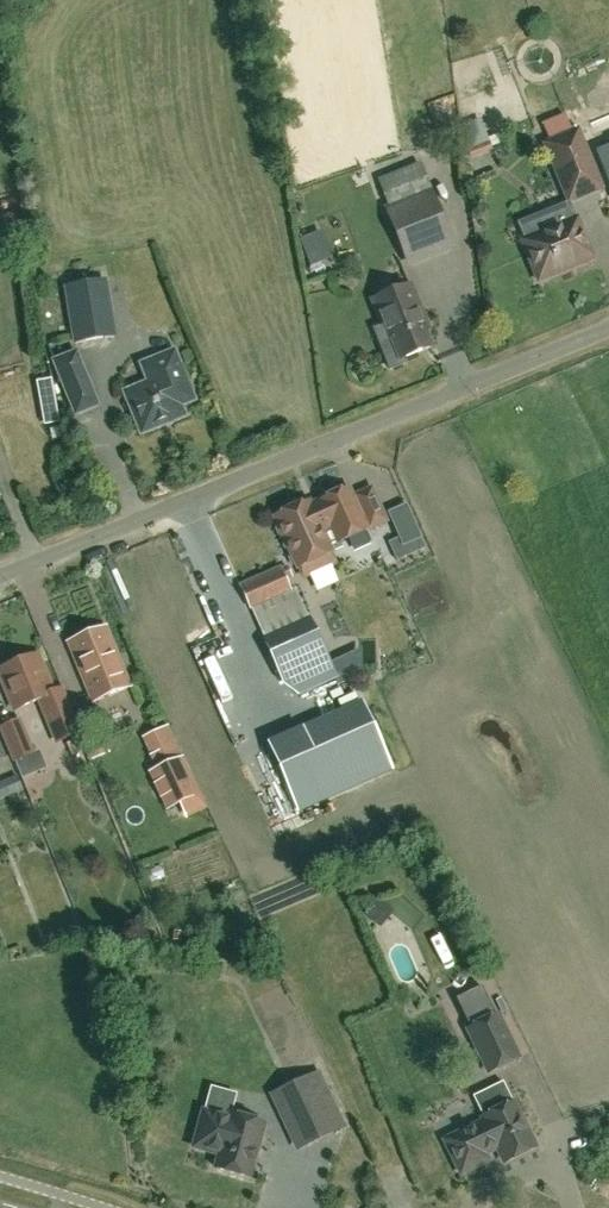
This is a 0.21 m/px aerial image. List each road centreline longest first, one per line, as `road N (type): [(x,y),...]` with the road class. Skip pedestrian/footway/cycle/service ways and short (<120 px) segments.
road 1 (unclassified): [(0,579),(608,330)]

